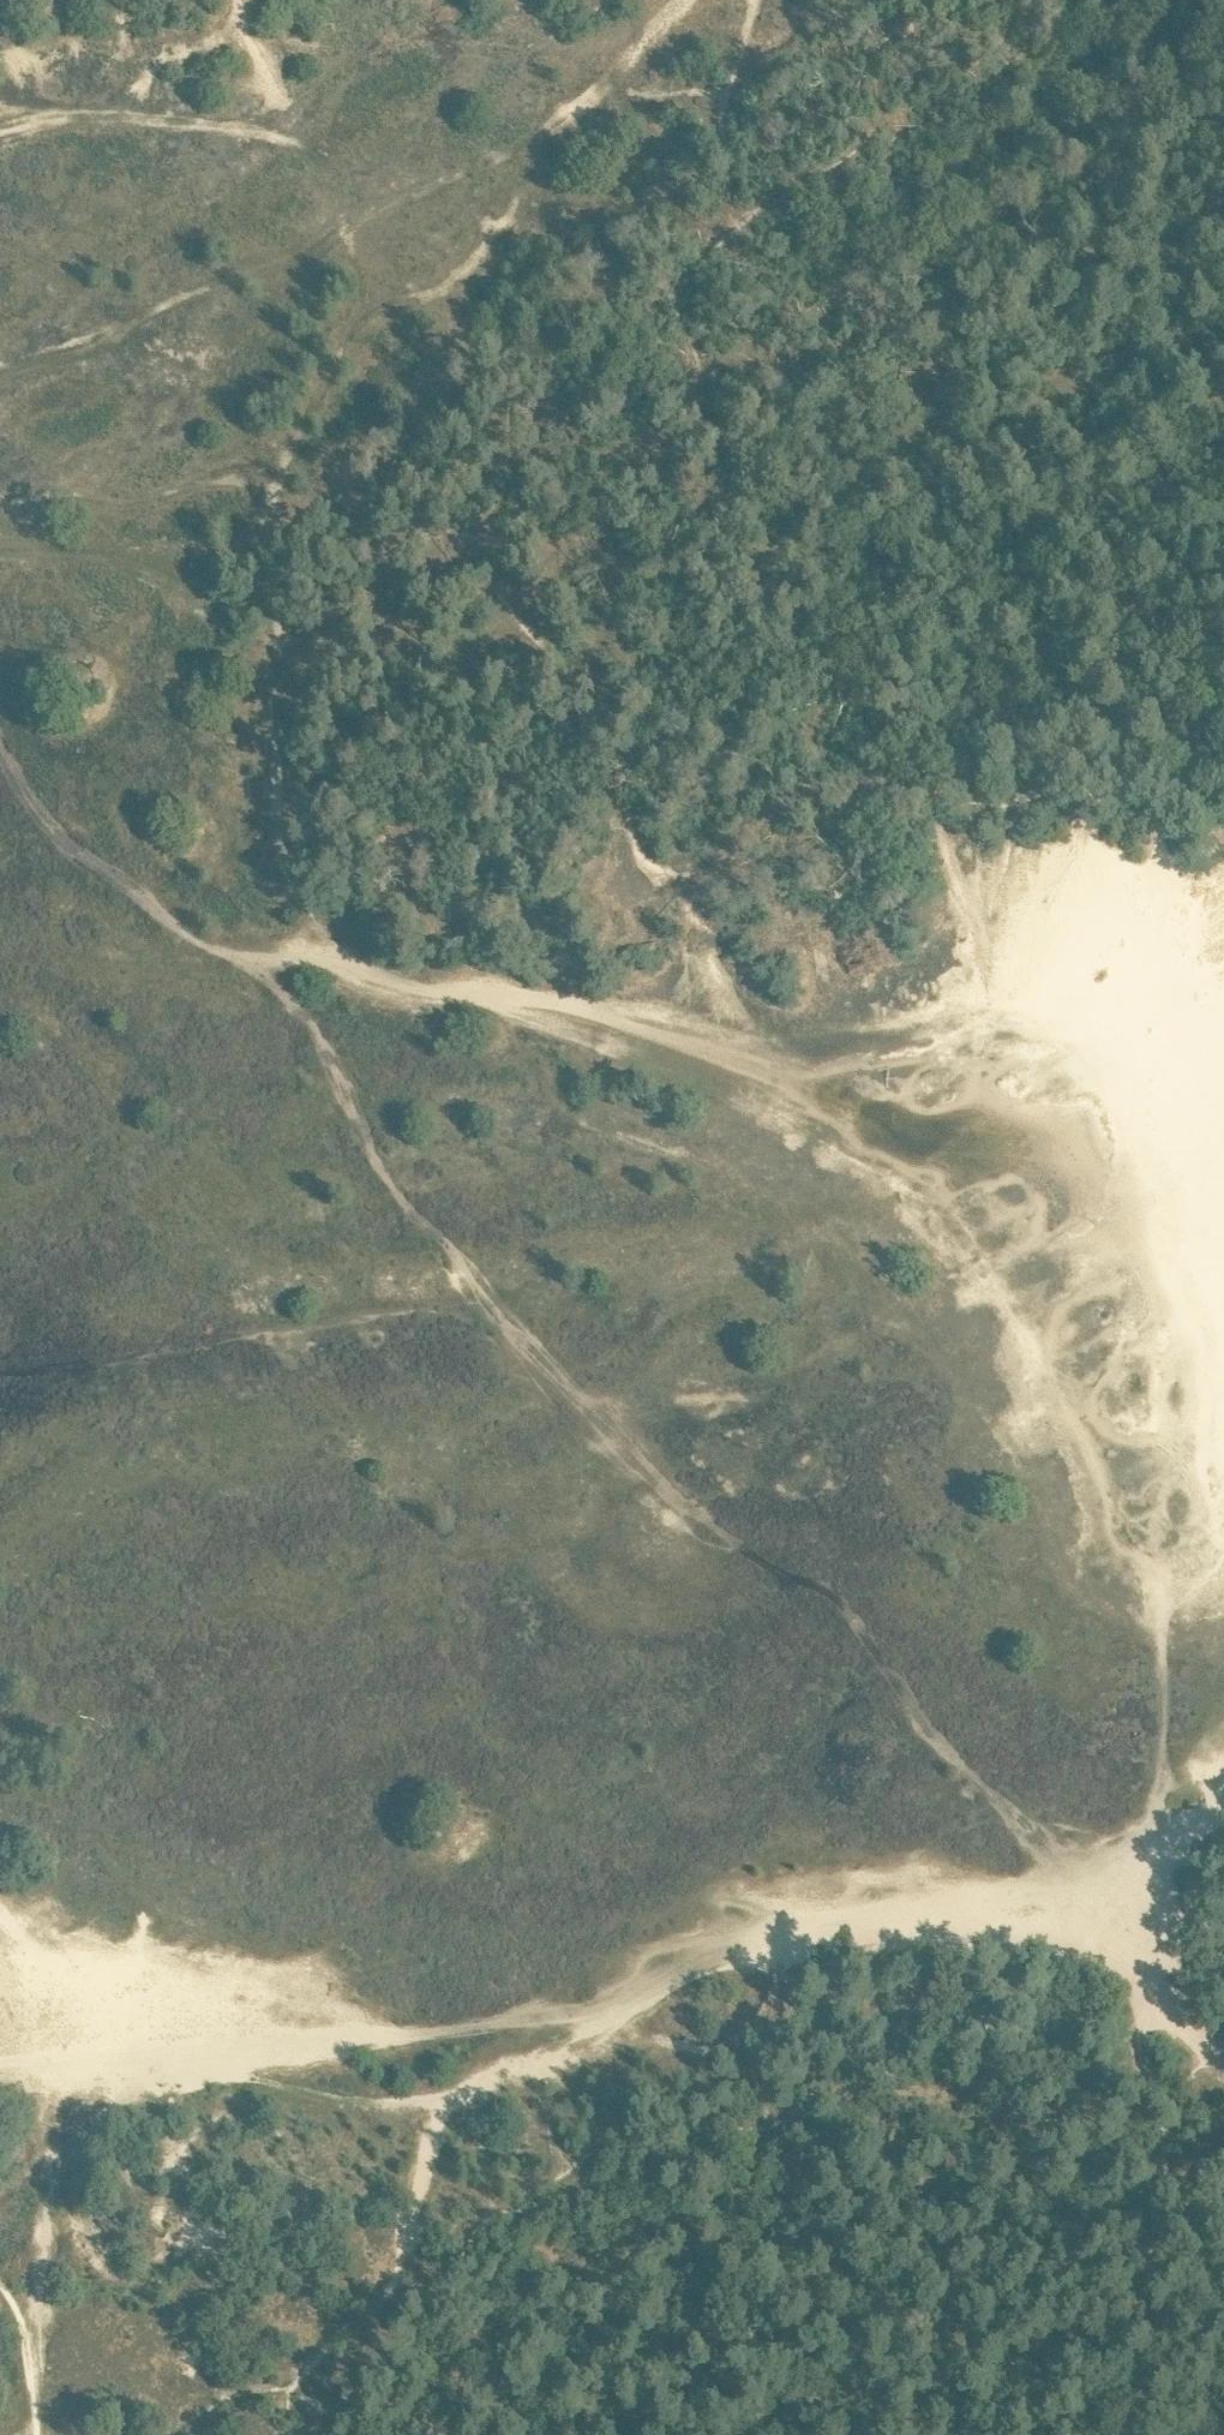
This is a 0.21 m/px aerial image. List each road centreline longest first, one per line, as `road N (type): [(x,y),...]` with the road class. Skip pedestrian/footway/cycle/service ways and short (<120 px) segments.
road 1 (track): [(0,737),(89,875),(238,960),(319,1025),(386,1177),(496,1289),(675,1500),(835,1599),(1135,1946)]
road 2 (track): [(238,960),(349,965),(660,1025),(1223,1195)]

